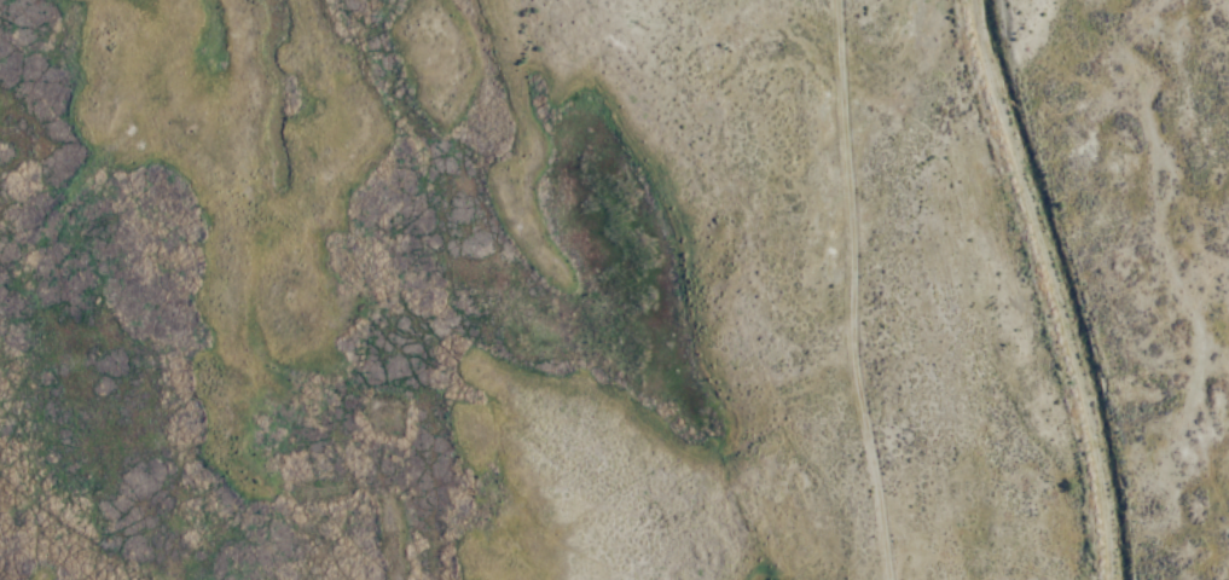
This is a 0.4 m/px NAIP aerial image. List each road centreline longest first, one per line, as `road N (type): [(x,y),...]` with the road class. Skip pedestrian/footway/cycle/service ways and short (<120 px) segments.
road 1 (track): [(1114,579),(1090,413),(1002,117),(977,0)]
road 2 (track): [(844,0),(857,318),(892,579)]

